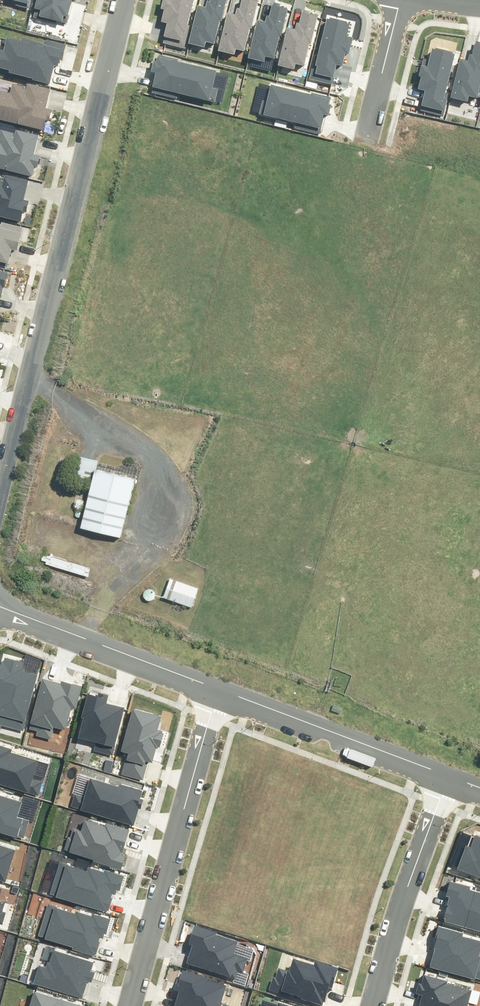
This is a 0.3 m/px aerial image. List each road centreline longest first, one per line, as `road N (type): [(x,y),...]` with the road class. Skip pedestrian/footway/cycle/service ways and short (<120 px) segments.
road 1 (residential): [(0,490),(123,0)]
road 2 (track): [(28,378),(157,467),(159,534),(85,640)]
road 3 (residential): [(217,690),(128,1005)]
road 4 (residential): [(217,690),(448,777)]
road 5 (residential): [(374,1005),(448,777)]
road 6 (residential): [(0,608),(217,690)]
road 7 (residential): [(401,0),(365,140)]

